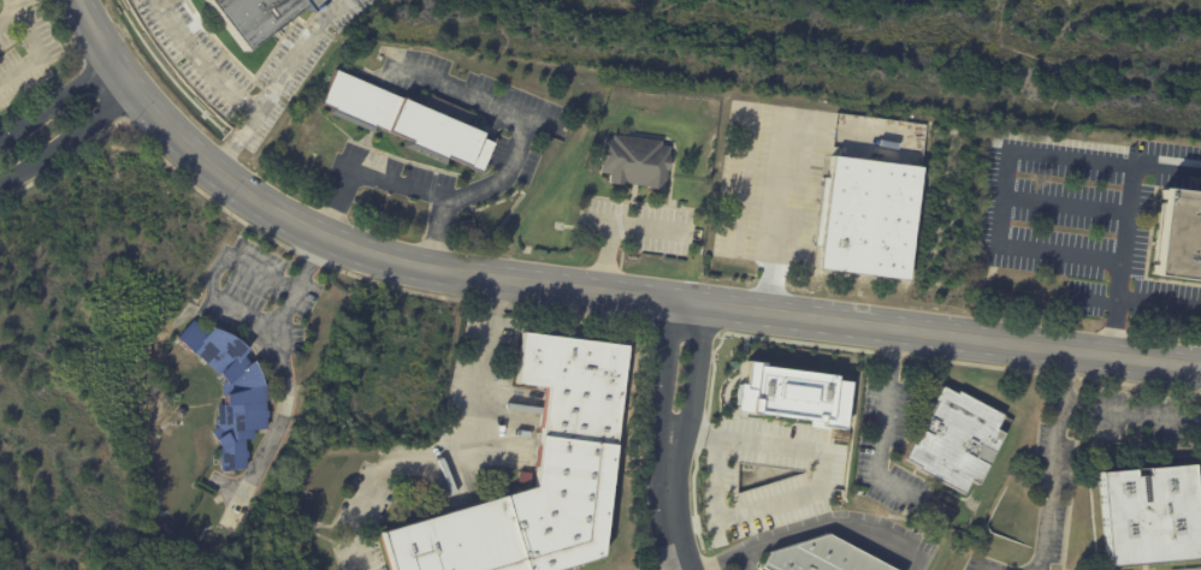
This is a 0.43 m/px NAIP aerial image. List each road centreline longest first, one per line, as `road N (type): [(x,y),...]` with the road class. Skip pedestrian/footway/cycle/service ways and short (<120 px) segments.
road 1 (tertiary): [(690,301),(450,271),(349,244),(243,191),(159,119),(128,77)]
road 2 (tertiary): [(1200,367),(690,301)]
road 3 (residential): [(690,301),(668,475),(685,569)]
road 4 (tertiary): [(0,182),(112,108),(128,77)]
road 5 (tertiary): [(128,77),(90,83),(0,141)]

